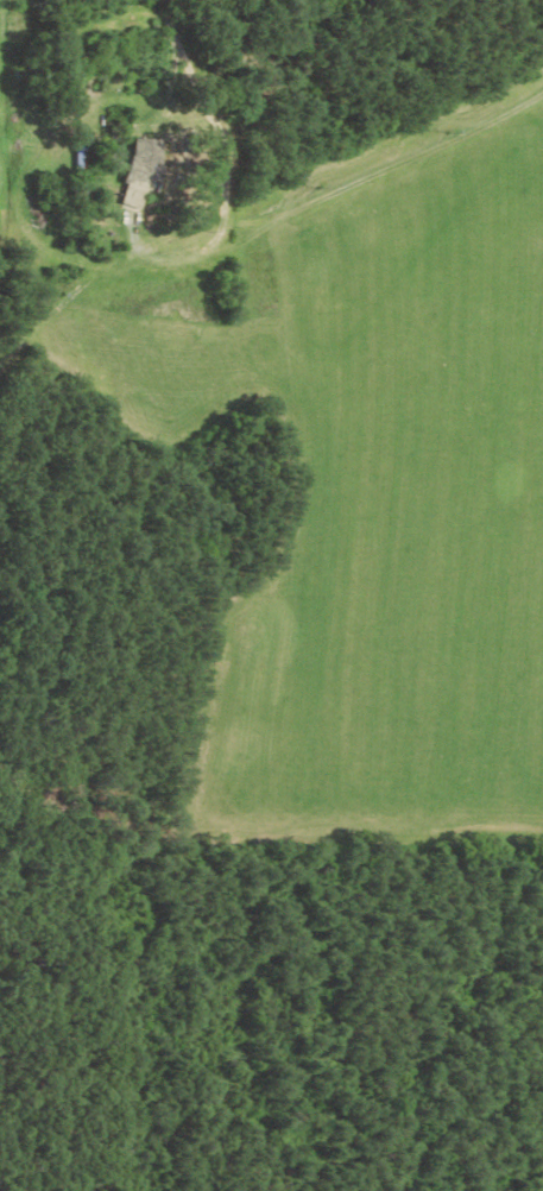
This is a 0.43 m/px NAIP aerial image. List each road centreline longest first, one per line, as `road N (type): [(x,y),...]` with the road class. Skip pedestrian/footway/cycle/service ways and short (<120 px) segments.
road 1 (residential): [(238,1190),(255,1031),(240,915)]

